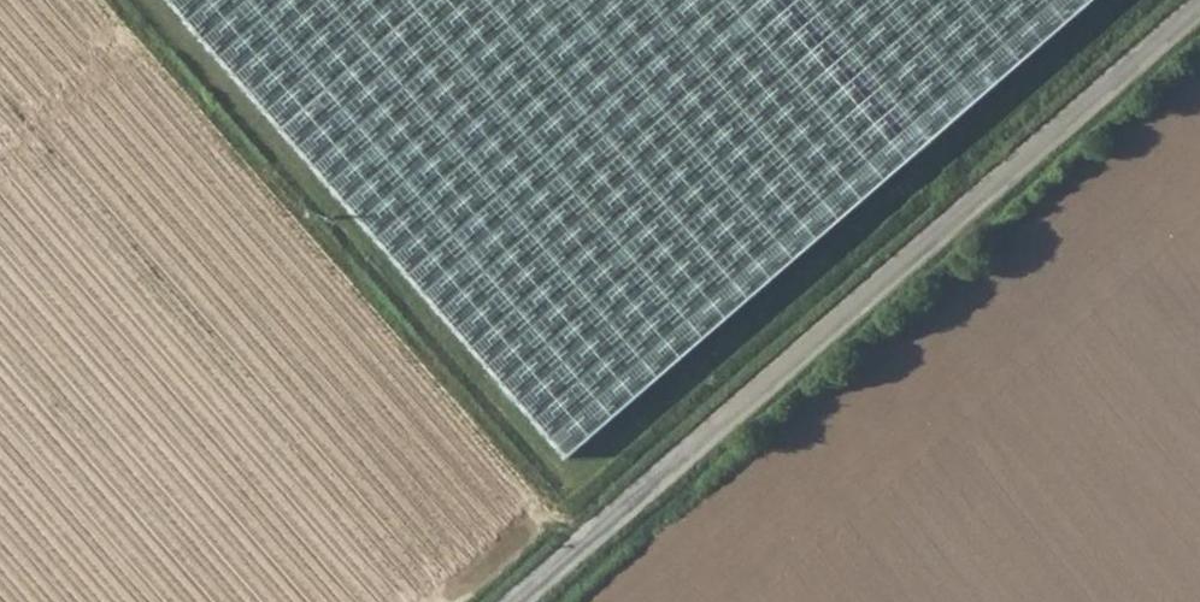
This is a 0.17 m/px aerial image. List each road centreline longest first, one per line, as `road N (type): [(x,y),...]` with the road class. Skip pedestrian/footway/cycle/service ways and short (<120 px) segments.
road 1 (unclassified): [(529,601),(1199,9)]

